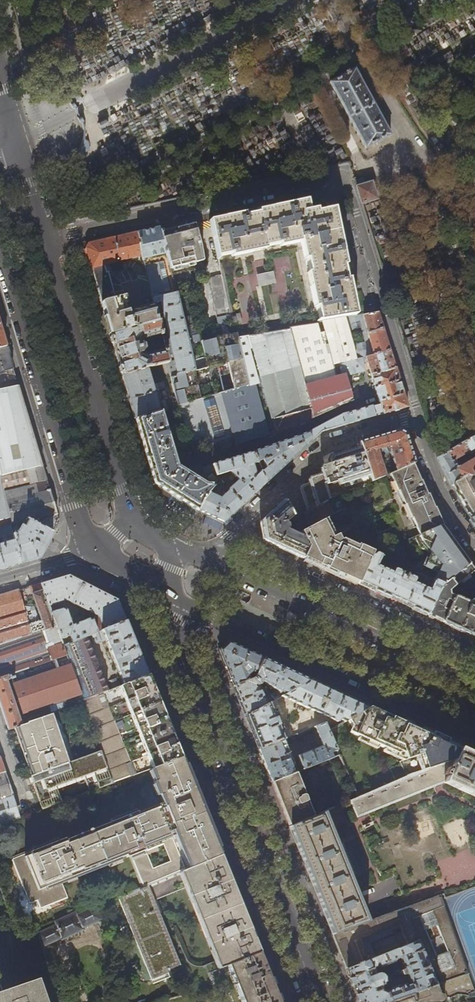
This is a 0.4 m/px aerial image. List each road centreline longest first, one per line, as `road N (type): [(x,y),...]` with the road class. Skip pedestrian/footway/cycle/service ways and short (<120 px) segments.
road 1 (secondary): [(319,1001),(189,679)]
road 2 (primary): [(176,597),(210,621),(474,738)]
road 3 (primary): [(0,255),(91,550)]
road 4 (primary): [(474,686),(204,559)]
road 5 (primary): [(136,517),(46,239)]
road 6 (residential): [(317,180),(46,239)]
road 7 (residential): [(418,415),(348,186),(340,178),(317,180)]
road 8 (residential): [(418,415),(323,444),(204,559)]
road 9 (residential): [(474,547),(418,415)]

